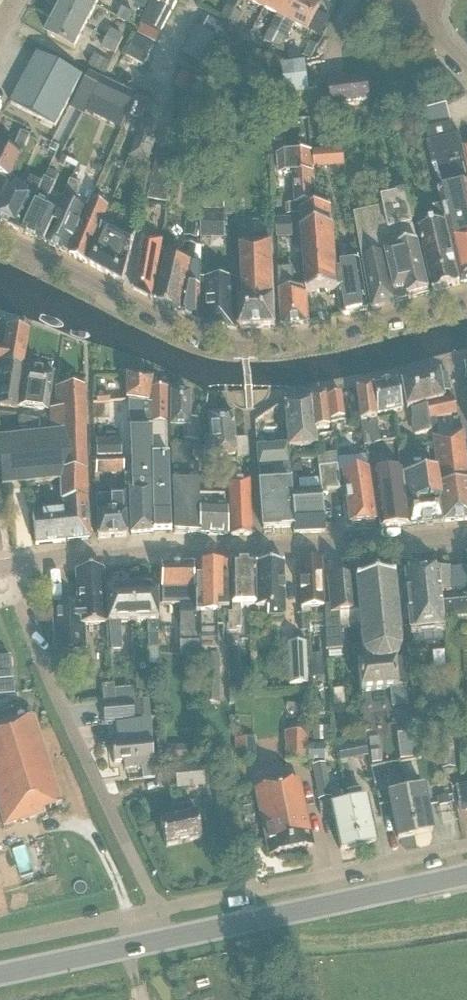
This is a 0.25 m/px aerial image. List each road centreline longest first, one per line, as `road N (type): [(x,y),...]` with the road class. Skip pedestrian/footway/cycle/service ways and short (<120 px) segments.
road 1 (residential): [(466,301),(247,348),(188,334),(0,239)]
road 2 (residential): [(157,908),(40,653),(15,565)]
road 3 (residential): [(257,549),(250,421),(270,406),(457,361)]
road 4 (residential): [(157,908),(466,845)]
road 5 (secondary): [(163,939),(466,874)]
road 6 (residential): [(15,565),(257,549)]
road 7 (residential): [(257,549),(466,537)]
road 8 (secondary): [(0,974),(163,939)]
road 9 (residential): [(0,941),(157,908)]

